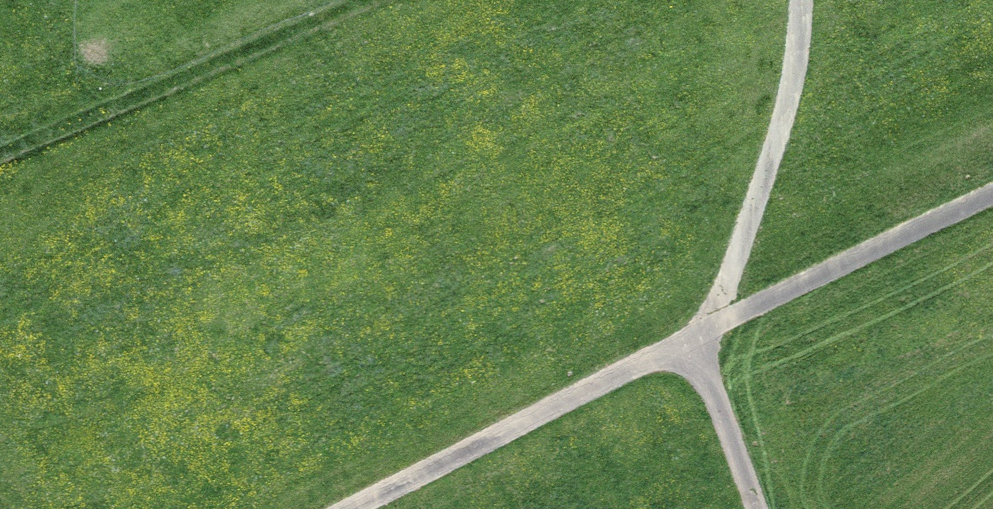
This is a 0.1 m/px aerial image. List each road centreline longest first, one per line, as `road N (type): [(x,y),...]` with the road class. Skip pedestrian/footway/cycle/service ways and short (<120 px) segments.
road 1 (track): [(992,199),(357,508)]
road 2 (track): [(800,0),(795,66),(771,160),(700,338),(753,508)]
road 3 (track): [(0,124),(72,89),(312,0)]

